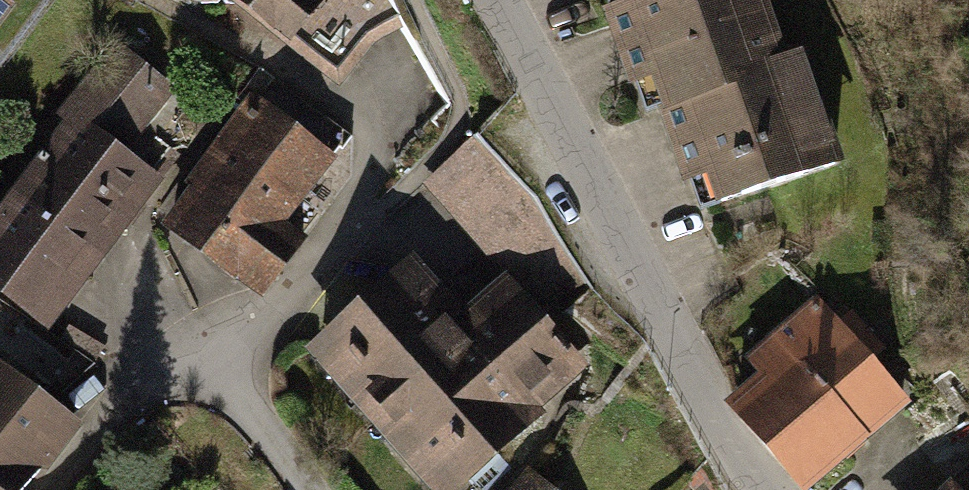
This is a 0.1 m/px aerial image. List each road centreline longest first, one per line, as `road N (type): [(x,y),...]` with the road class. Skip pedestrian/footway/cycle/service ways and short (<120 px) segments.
road 1 (residential): [(494,0),(551,126),(722,436),(763,489)]
road 2 (residential): [(306,489),(223,367),(186,347),(141,358)]
road 3 (residential): [(37,489),(141,358)]

